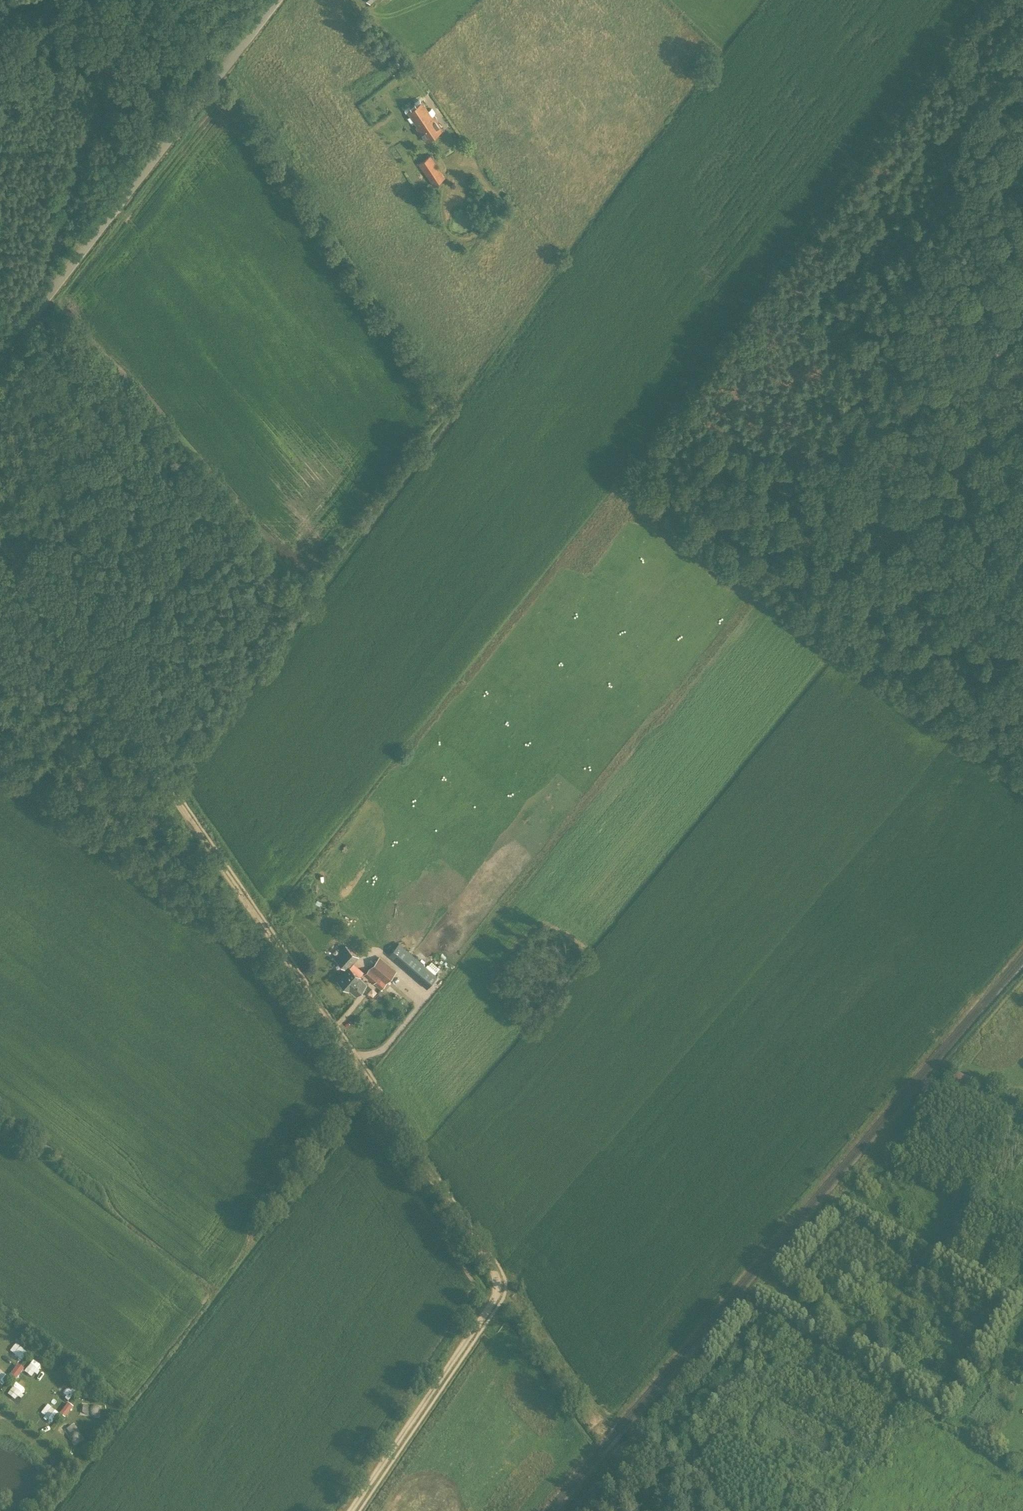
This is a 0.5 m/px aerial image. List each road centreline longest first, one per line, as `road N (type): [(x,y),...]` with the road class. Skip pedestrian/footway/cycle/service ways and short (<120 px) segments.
road 1 (track): [(503,1286),(0,542)]
road 2 (unclassified): [(0,357),(276,0)]
road 3 (track): [(349,1510),(503,1285)]
road 4 (track): [(621,1455),(750,1299)]
road 5 (track): [(750,1299),(843,1196)]
road 6 (track): [(843,1196),(951,1259)]

